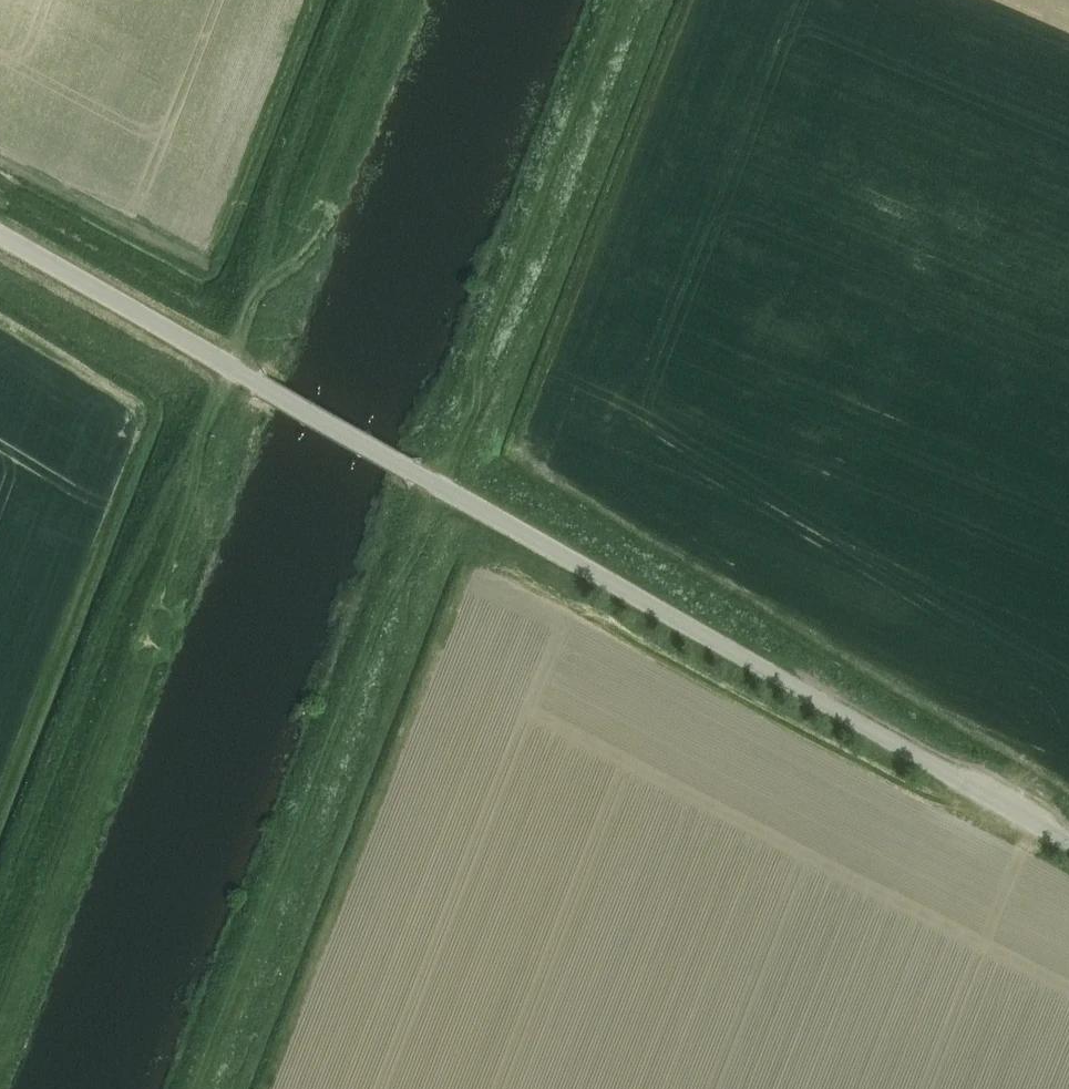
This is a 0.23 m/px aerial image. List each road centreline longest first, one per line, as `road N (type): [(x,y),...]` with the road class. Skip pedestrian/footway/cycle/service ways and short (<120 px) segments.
road 1 (unclassified): [(1068,844),(0,233)]

